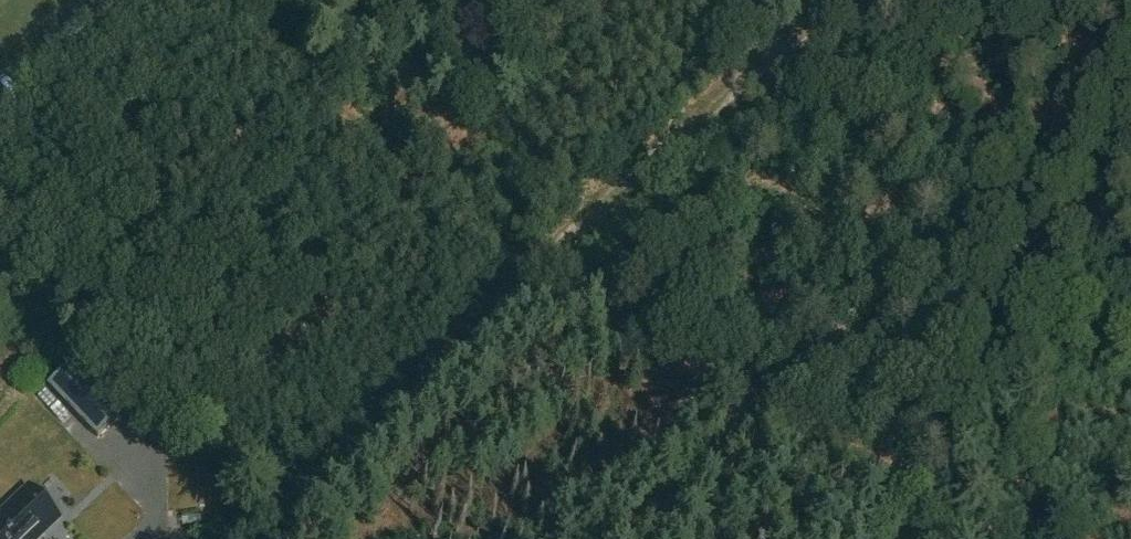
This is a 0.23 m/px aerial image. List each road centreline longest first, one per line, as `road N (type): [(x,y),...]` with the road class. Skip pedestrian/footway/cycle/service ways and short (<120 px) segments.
road 1 (track): [(249,0),(324,98),(374,143),(538,260),(949,488),(1021,538)]
road 2 (track): [(234,538),(827,0)]

